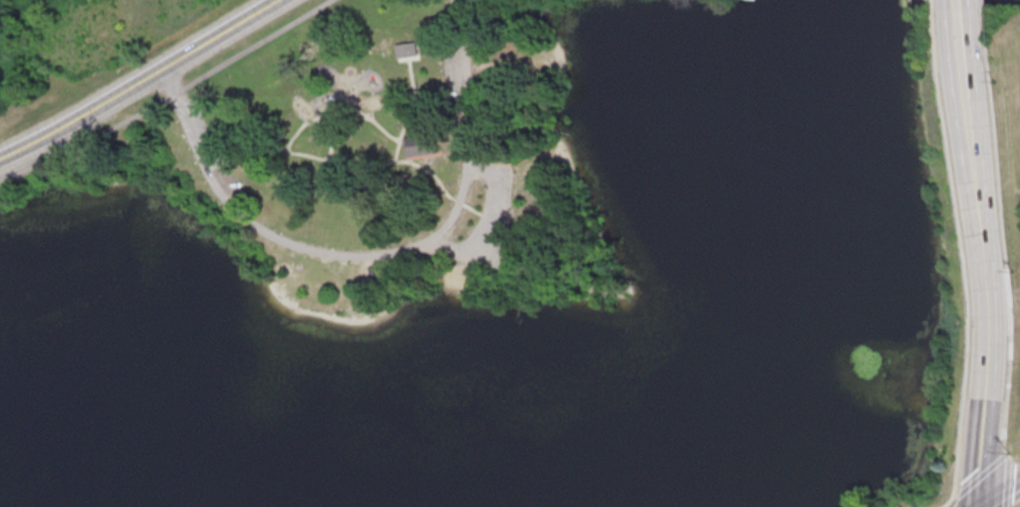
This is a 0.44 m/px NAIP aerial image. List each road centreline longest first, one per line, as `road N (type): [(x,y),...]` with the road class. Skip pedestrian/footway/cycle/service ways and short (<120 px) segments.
road 1 (secondary): [(976,506),(988,314),(969,126)]
road 2 (tertiary): [(276,0),(0,160)]

